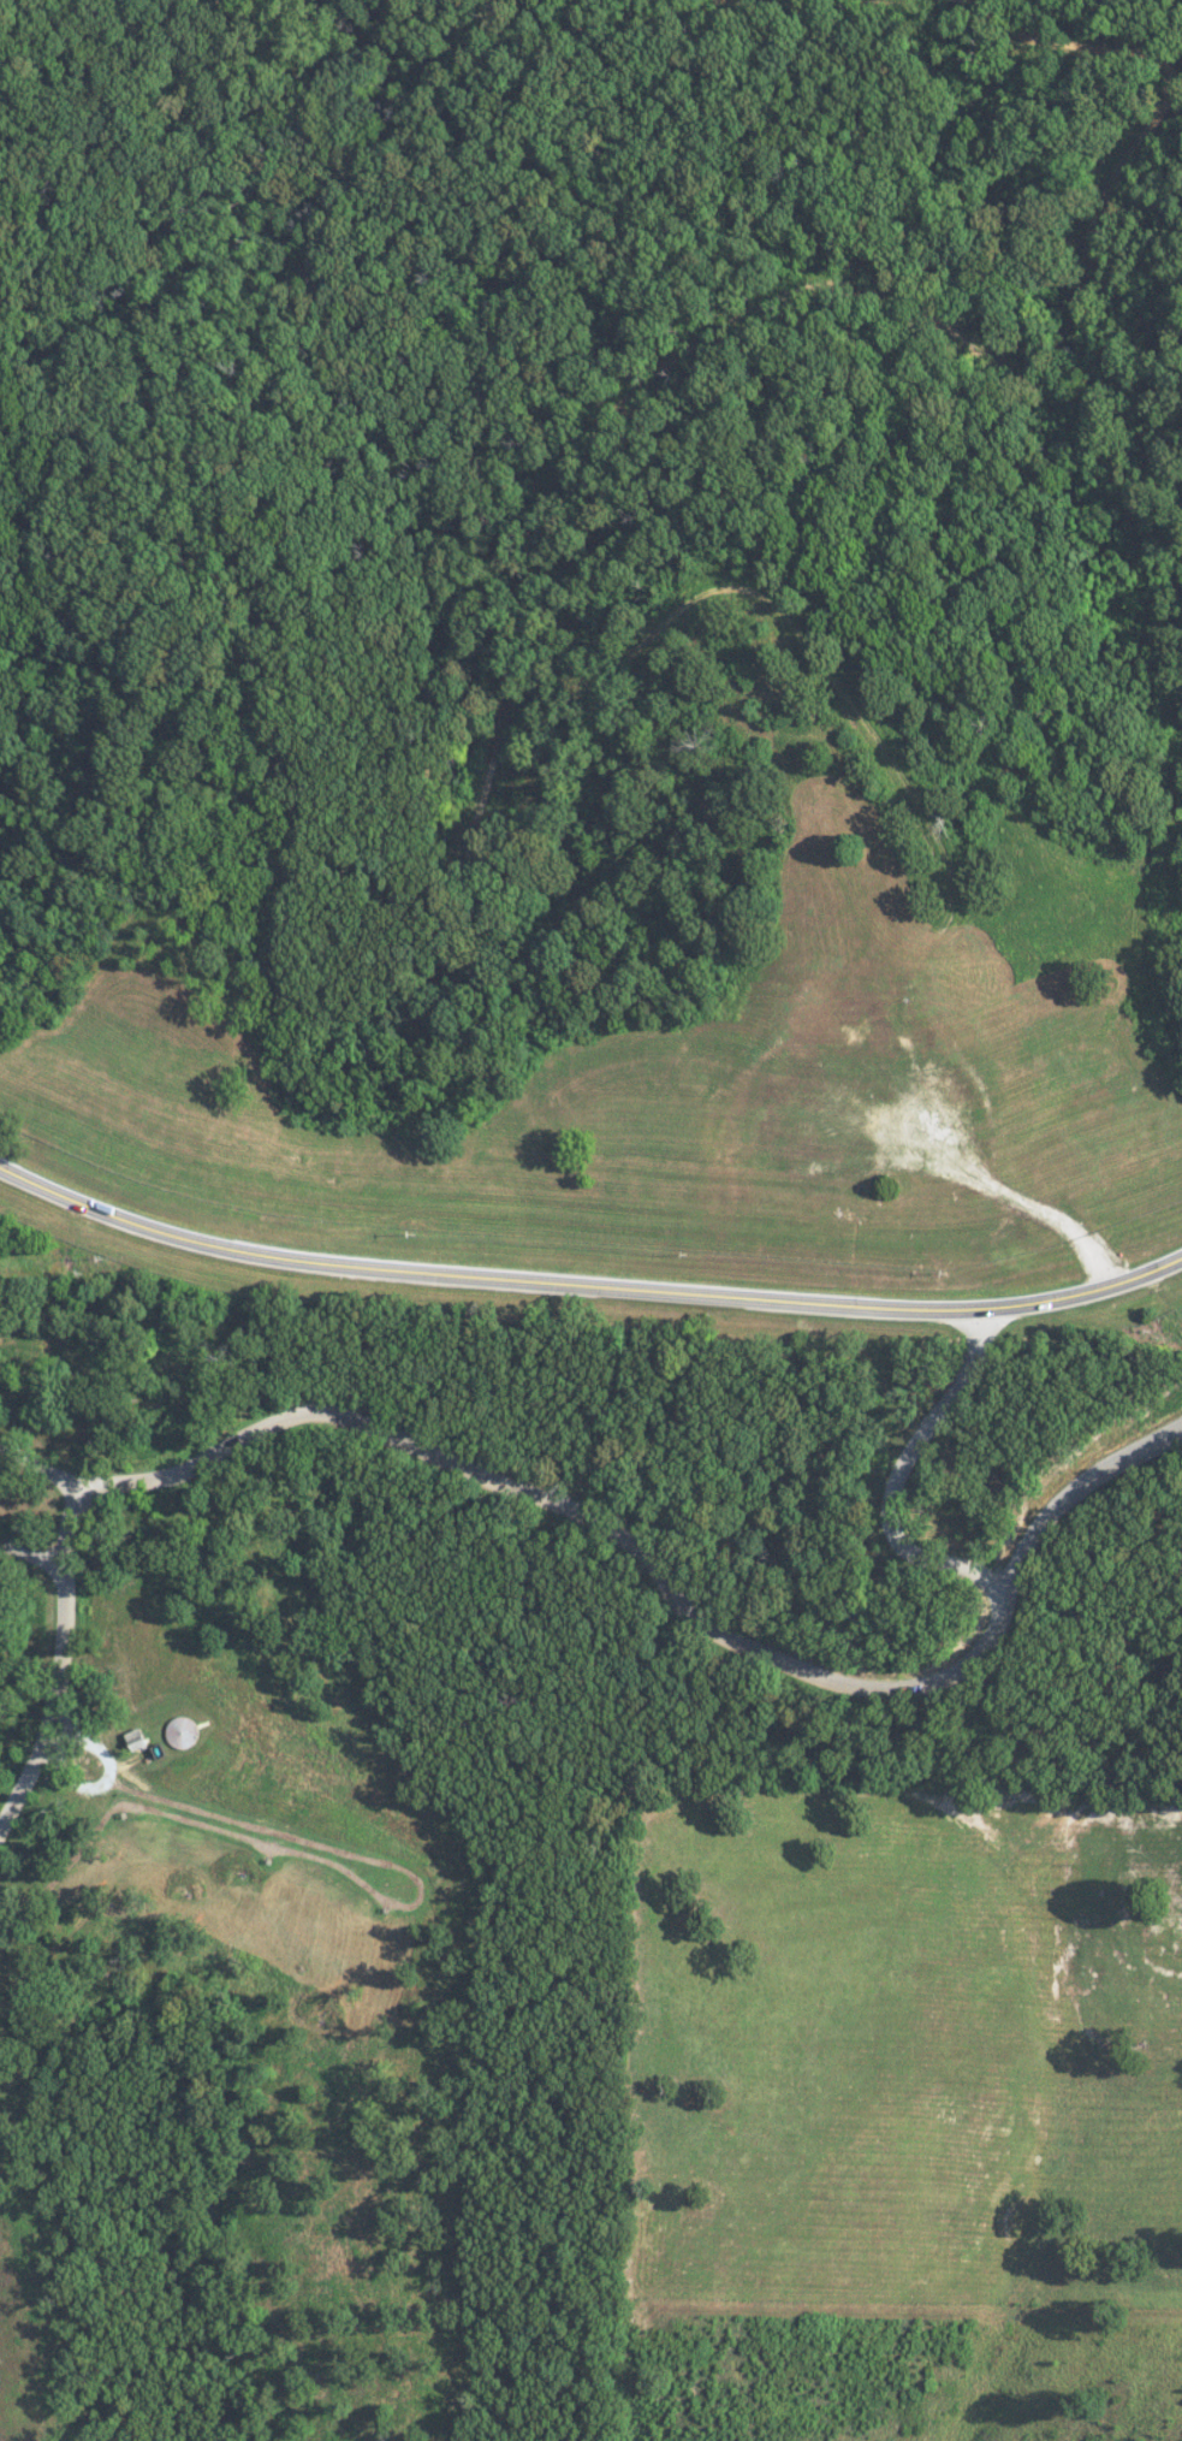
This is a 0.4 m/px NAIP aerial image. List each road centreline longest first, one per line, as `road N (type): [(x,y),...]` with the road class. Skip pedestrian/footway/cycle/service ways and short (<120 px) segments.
road 1 (secondary): [(0,1164),(138,1224),(227,1250),(393,1270),(898,1309),(1052,1297),(1112,1285),(1181,1257)]

